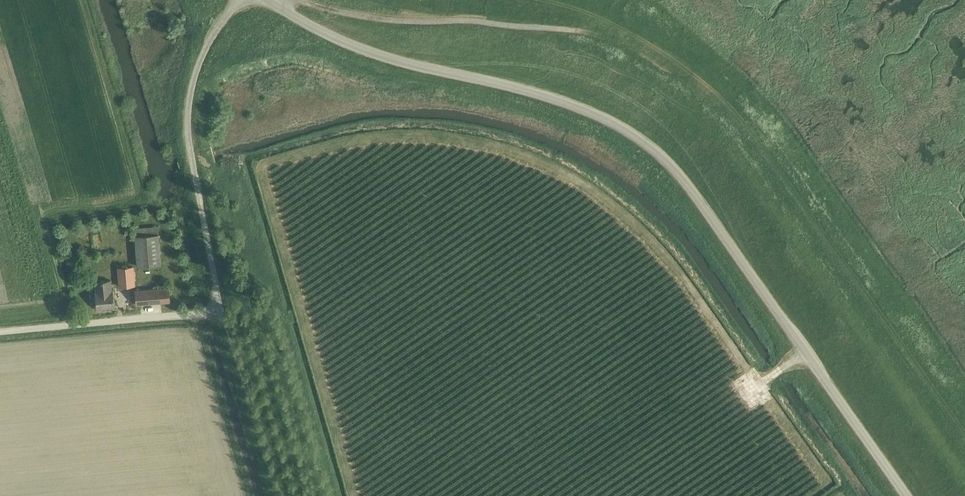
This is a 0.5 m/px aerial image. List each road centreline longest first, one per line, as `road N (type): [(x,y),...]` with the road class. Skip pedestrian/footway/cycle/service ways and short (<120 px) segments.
road 1 (unclassified): [(905,495),(681,178),(628,131),(519,88),(348,43),(266,0)]
road 2 (track): [(964,471),(699,102),(648,64),(572,30),(433,0)]
road 3 (unclassified): [(0,332),(214,307),(188,110),(200,63),(237,0)]
road 4 (track): [(214,307),(229,330),(279,495)]

